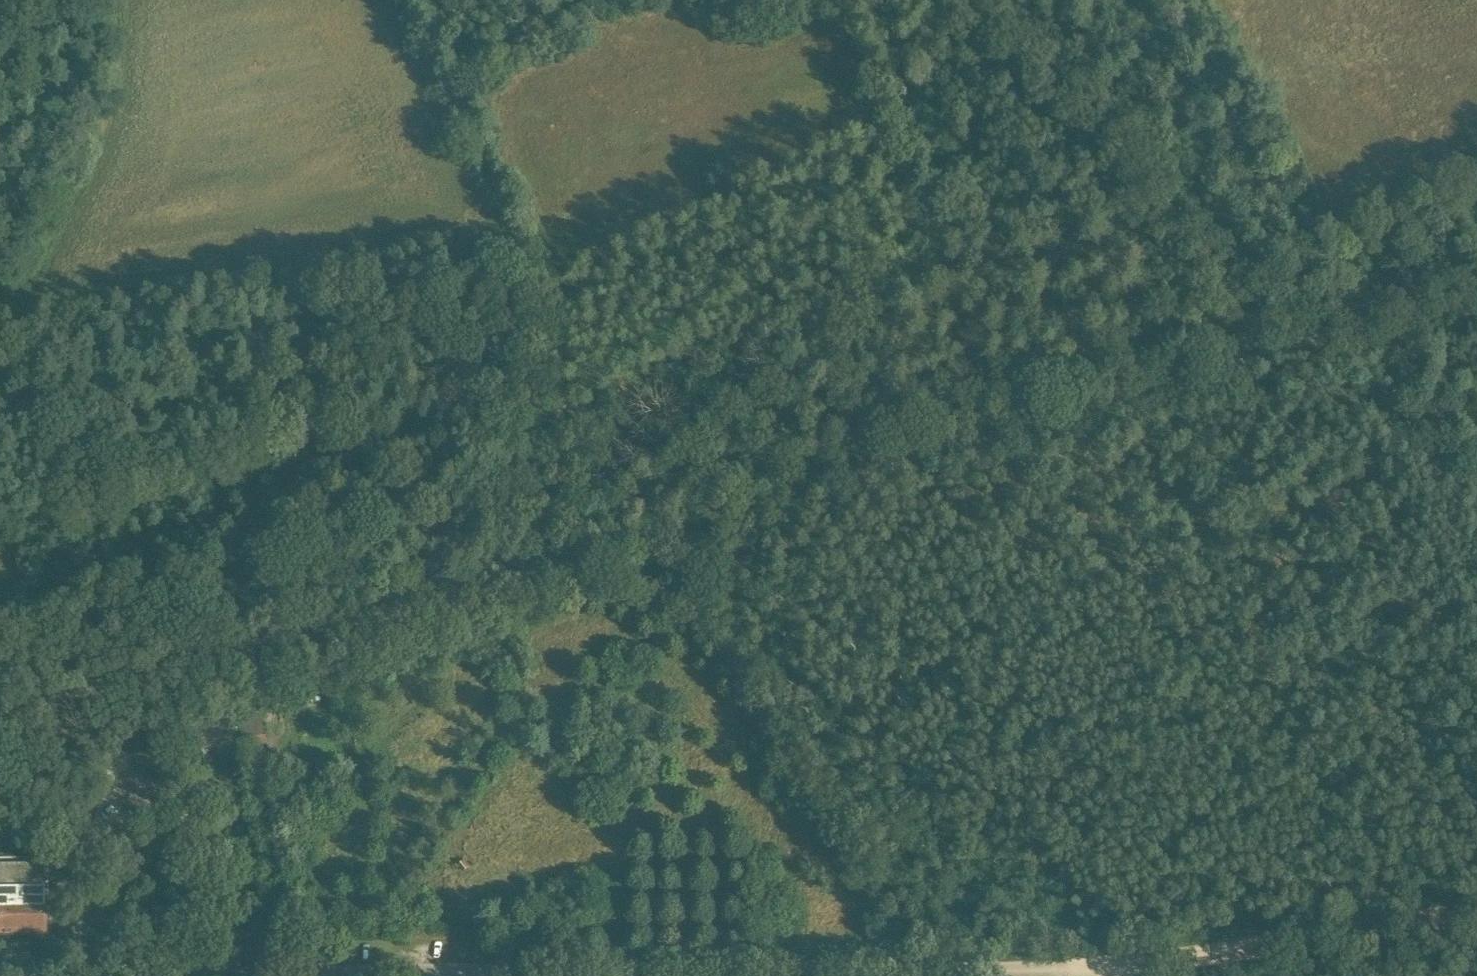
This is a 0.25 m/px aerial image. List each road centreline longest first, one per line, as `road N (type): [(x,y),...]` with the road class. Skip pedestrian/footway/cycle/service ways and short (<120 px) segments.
road 1 (unclassified): [(1117,967),(0,974)]
road 2 (track): [(1476,269),(1303,345),(1000,440),(588,554)]
road 3 (track): [(0,713),(119,687),(588,554)]
road 4 (track): [(588,554),(536,256),(509,224),(455,80)]
road 5 (track): [(1476,905),(1214,954),(1118,962)]

